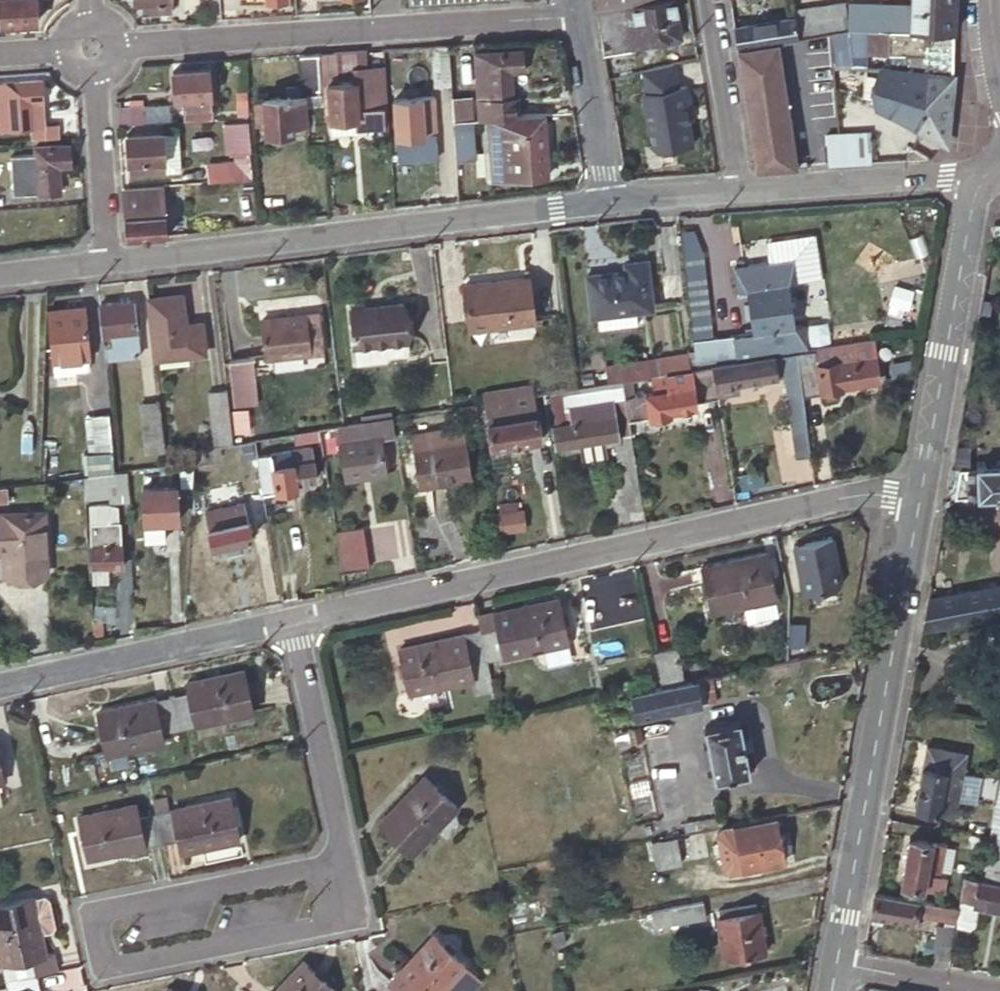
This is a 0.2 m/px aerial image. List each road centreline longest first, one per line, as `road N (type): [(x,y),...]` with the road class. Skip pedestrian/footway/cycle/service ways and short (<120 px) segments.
road 1 (residential): [(288,618),(920,486)]
road 2 (tertiary): [(607,203),(107,263)]
road 3 (tertiary): [(831,960),(920,486)]
road 4 (residential): [(93,48),(573,15)]
road 5 (residential): [(339,862),(353,926),(100,976),(86,913)]
road 6 (tertiary): [(920,486),(970,169)]
road 7 (residential): [(0,680),(288,618)]
road 8 (residential): [(86,913),(339,862)]
road 9 (residential): [(288,618),(339,862)]
road 10 (tertiary): [(738,187),(970,169)]
road 11 (residential): [(93,48),(107,263)]
road 12 (residential): [(573,15),(607,203)]
road 13 (unclassified): [(738,187),(707,0)]
road 14 (residential): [(993,990),(831,960)]
road 15 (tertiary): [(607,203),(738,187)]

